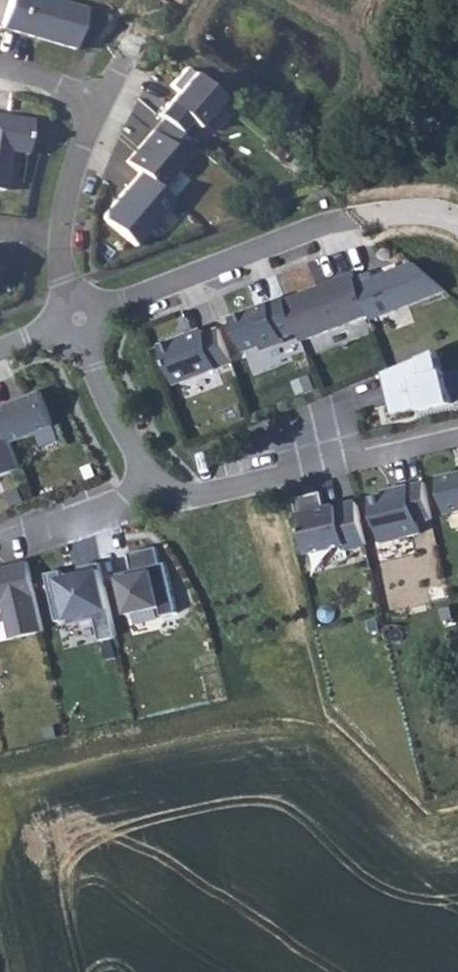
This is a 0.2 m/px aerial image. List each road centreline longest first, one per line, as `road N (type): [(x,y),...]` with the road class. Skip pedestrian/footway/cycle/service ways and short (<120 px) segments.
road 1 (residential): [(457,435),(184,495),(149,480)]
road 2 (residential): [(77,317),(357,219)]
road 3 (residential): [(77,317),(64,281),(62,232),(101,98)]
road 4 (residential): [(149,480),(77,317)]
road 5 (residential): [(0,536),(149,480)]

